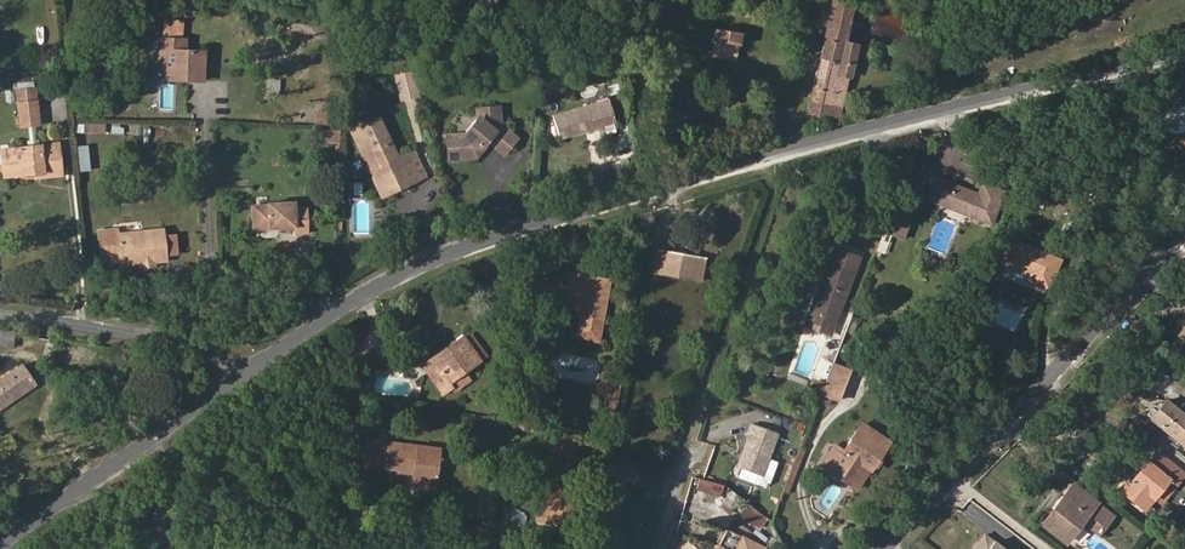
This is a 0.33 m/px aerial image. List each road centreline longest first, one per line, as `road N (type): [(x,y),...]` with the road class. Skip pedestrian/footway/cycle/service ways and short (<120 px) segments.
road 1 (secondary): [(1184,53),(859,131),(500,235),(381,284),(237,377)]
road 2 (residential): [(886,548),(1184,233)]
road 3 (secondary): [(237,377),(0,542)]
road 4 (residential): [(237,377),(159,342),(0,317)]

